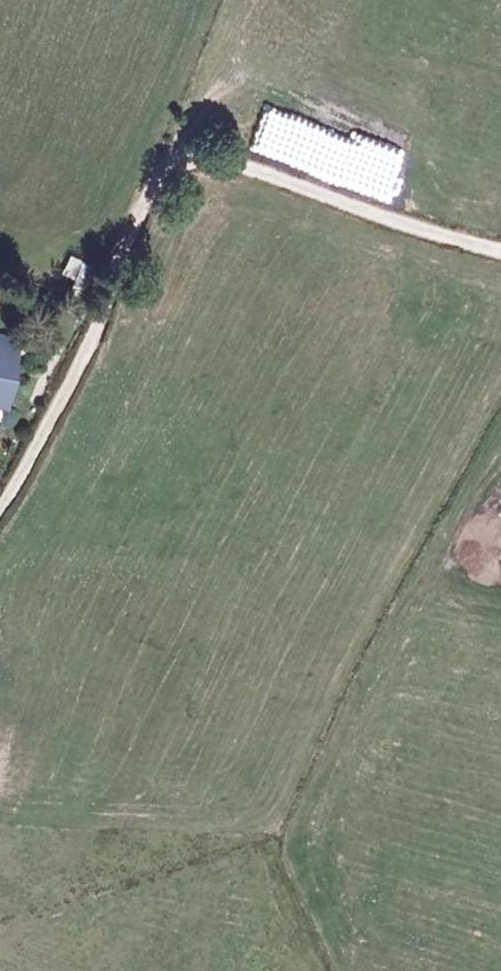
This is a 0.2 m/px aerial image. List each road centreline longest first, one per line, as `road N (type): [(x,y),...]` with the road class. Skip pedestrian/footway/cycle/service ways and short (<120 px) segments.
road 1 (track): [(500,252),(220,162),(170,169),(94,345),(0,511)]

